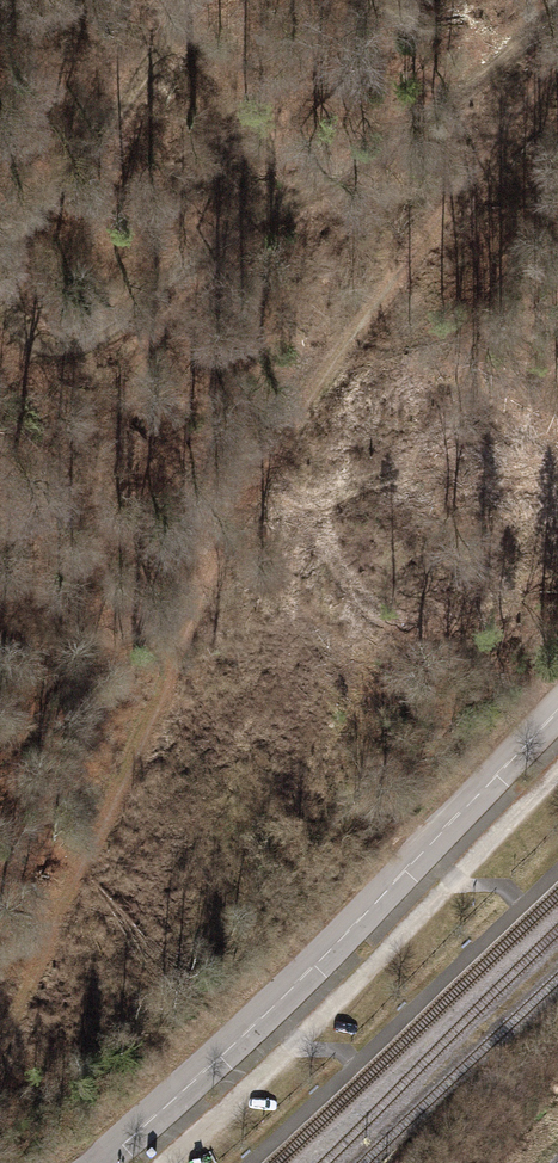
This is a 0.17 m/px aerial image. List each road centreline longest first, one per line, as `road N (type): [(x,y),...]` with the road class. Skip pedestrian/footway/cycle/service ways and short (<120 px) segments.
road 1 (track): [(557,53),(310,393),(199,603),(41,981),(0,1042)]
road 2 (track): [(557,23),(110,341),(56,346),(24,313),(24,266),(173,47),(190,0)]
road 3 (unclassified): [(100,1162),(557,727)]

